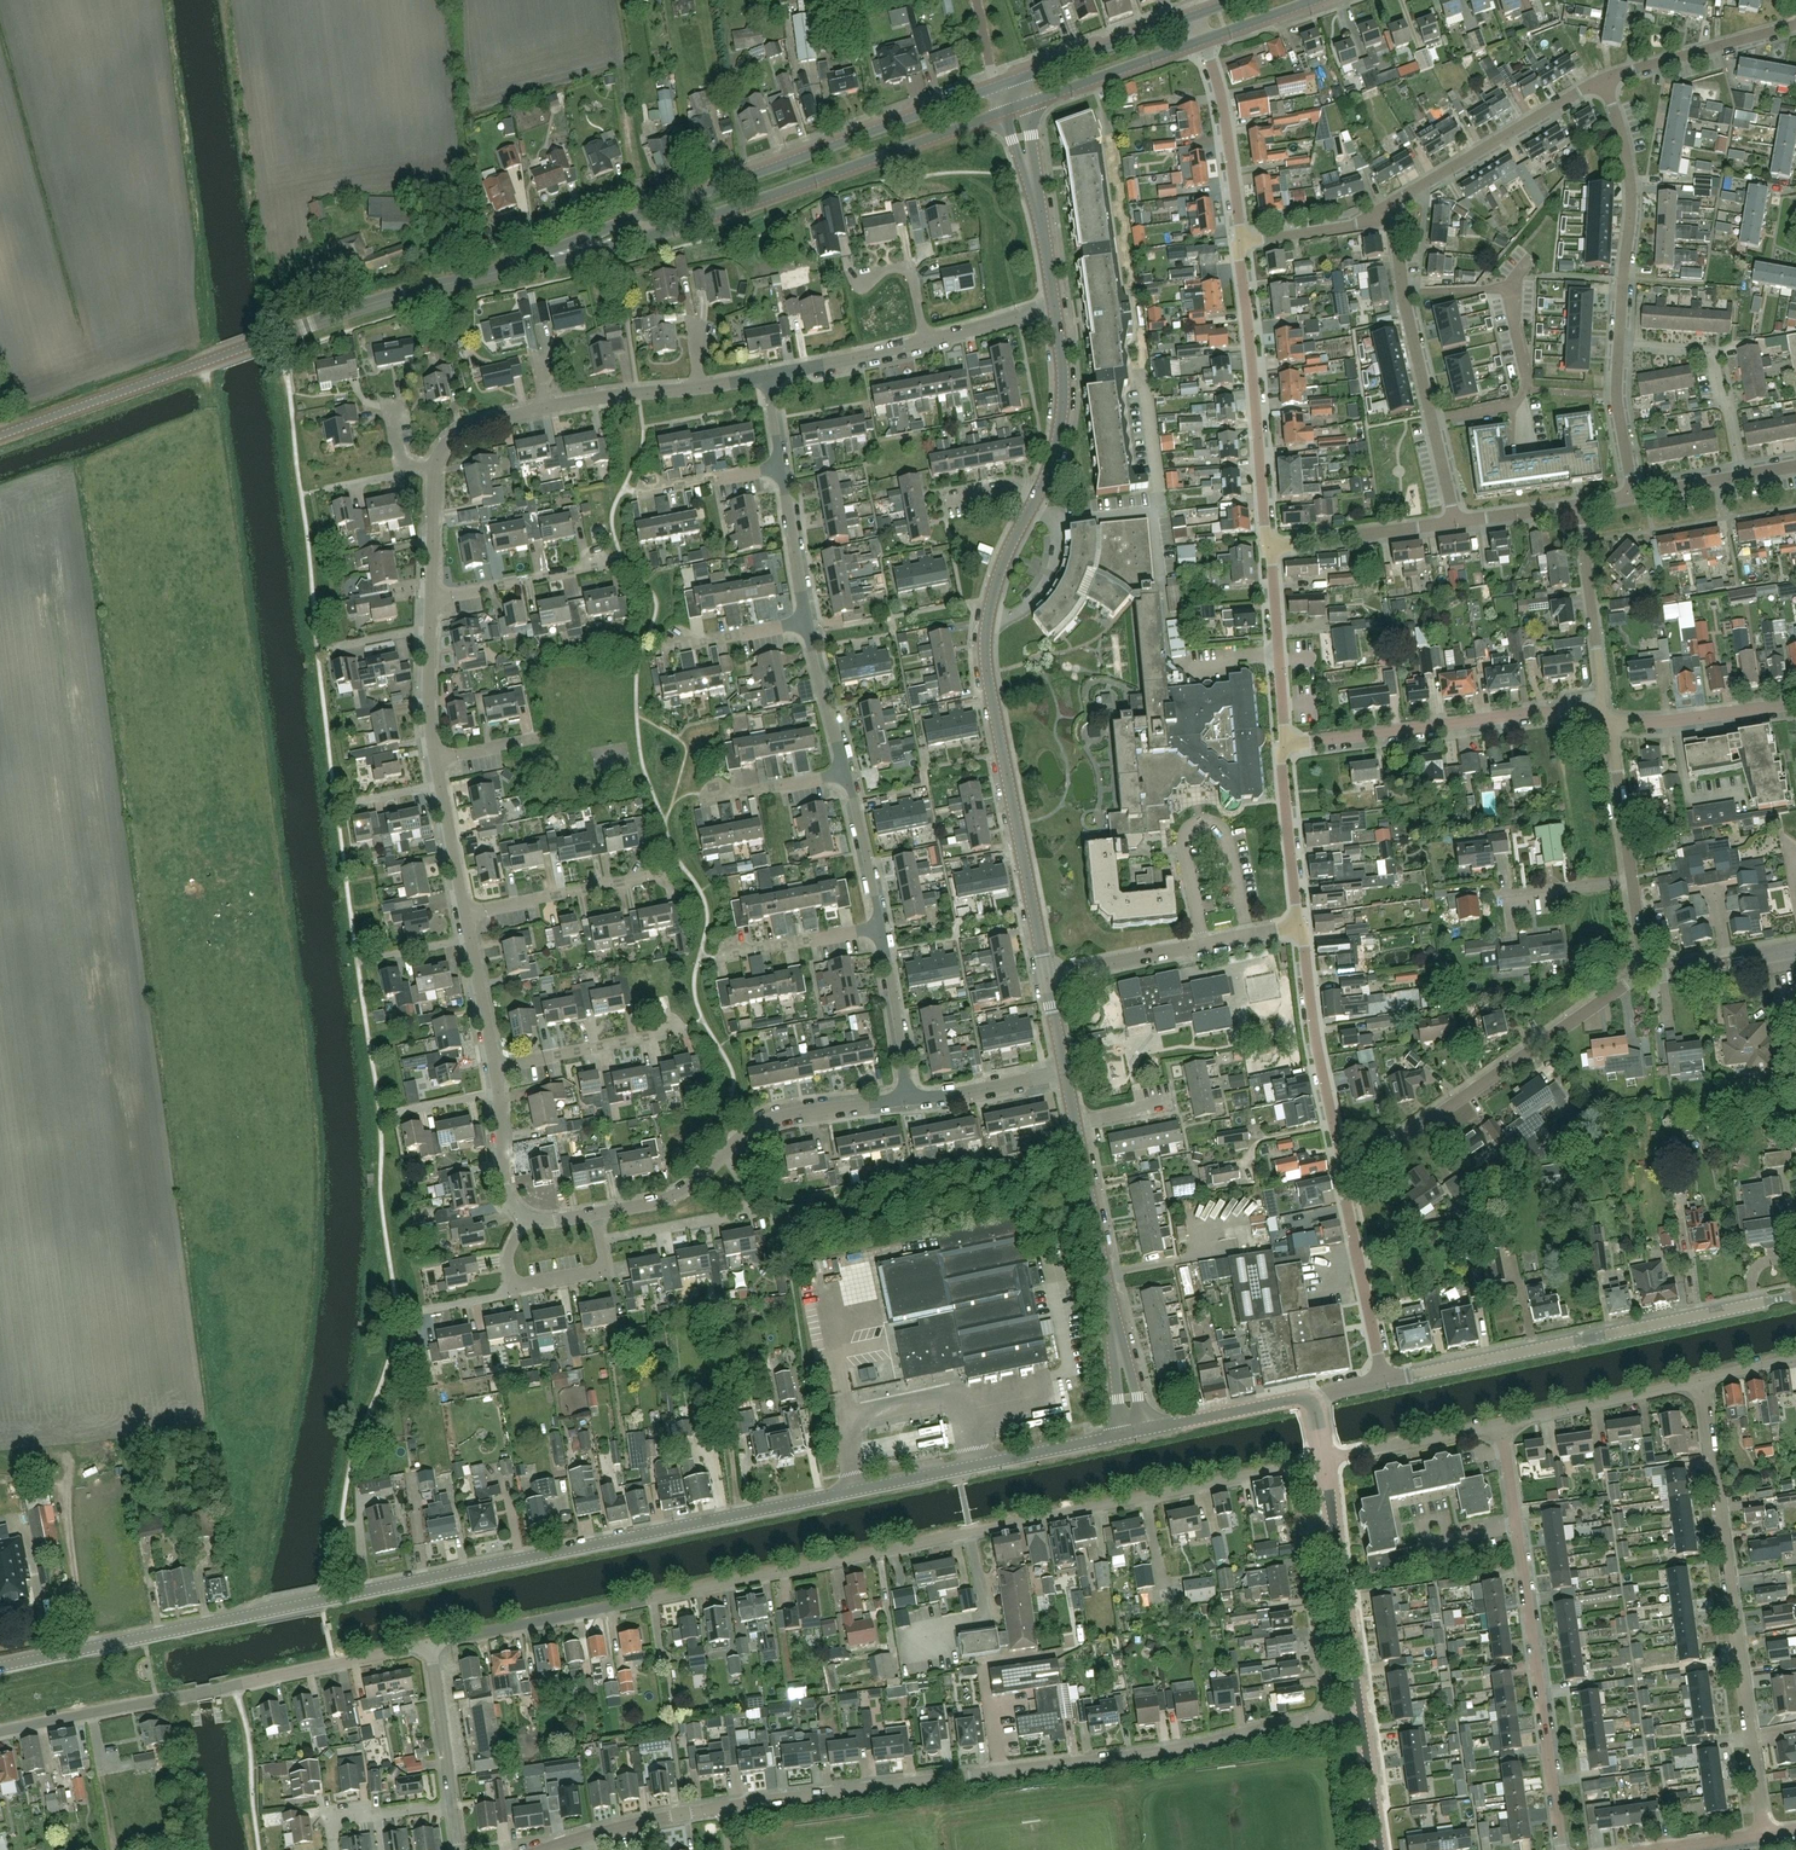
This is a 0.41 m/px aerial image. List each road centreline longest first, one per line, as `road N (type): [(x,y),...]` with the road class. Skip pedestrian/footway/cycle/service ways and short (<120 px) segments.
road 1 (tertiary): [(0,1668),(1135,1433)]
road 2 (residential): [(432,1643),(1326,1462)]
road 3 (residential): [(547,1849),(679,1816),(1140,1754),(1330,1717)]
road 4 (tertiary): [(1046,977),(991,696),(987,637),(999,576),(1059,436),(1063,370),(1054,307)]
road 5 (unclassified): [(0,437),(321,320),(500,271)]
road 6 (residential): [(1765,1835),(1701,1383)]
road 7 (residential): [(0,1733),(432,1643)]
road 8 (residential): [(1388,1381),(1795,1296)]
road 9 (unclassified): [(652,234),(1010,108)]
road 10 (unclassified): [(998,87),(646,211)]
road 11 (residential): [(1342,1174),(1644,975)]
road 12 (residential): [(1563,1849),(1516,1525)]
road 13 (residential): [(1284,747),(1533,714),(1602,720)]
road 14 (residential): [(1404,293),(1507,289),(1528,377),(1517,404),(1431,419)]
road 15 (residential): [(1268,547),(1240,244)]
road 16 (residential): [(1619,344),(1630,183),(1605,81)]
road 17 (residential): [(1046,977),(1301,927)]
road 18 (track): [(84,1650),(63,1464),(50,1456),(0,1457)]
road 19 (residential): [(1342,1174),(1301,927)]
road 20 (residential): [(1392,205),(1605,81)]
road 21 (residential): [(1336,1521),(1304,1527),(1330,1717)]
road 22 (residential): [(1741,477),(1714,361),(1695,350),(1619,344)]
road 23 (residential): [(1602,720),(1578,507)]
road 24 (residential): [(1388,1381),(1342,1174)]
road 25 (residential): [(1240,244),(1222,112),(1201,40)]
road 26 (tertiary): [(1193,16),(998,87)]
road 27 (residential): [(466,912),(668,875)]
road 28 (tertiary): [(1054,307),(1010,108)]
road 29 (residential): [(1502,1426),(1701,1383)]
road 30 (tertiary): [(1010,108),(1201,40)]
road 31 (residential): [(1284,747),(1268,547)]
road 32 (residential): [(1605,81),(1795,25)]
road 33 (residential): [(908,1101),(766,1120),(725,1153)]
road 34 (residential): [(494,1067),(686,1029)]
road 35 (residential): [(1107,1274),(1203,1256),(1196,1215),(1251,1206)]
road 36 (tertiary): [(1362,1713),(1336,1521)]
road 37 (residential): [(1268,547),(1455,521)]
road 38 (residential): [(1613,723),(1795,703)]
road 39 (tertiary): [(1135,1433),(1312,1396)]
road 40 (residential): [(1301,927),(1284,747)]
road 41 (residential): [(1326,1462),(1502,1426)]
road 42 (residential): [(431,598),(605,563)]
road 43 (residential): [(908,1101),(882,929)]
road 44 (residential): [(716,960),(882,929)]
road 45 (residential): [(452,1808),(432,1643)]
road 46 (residential): [(769,378),(929,342)]
road 47 (tertiary): [(1135,1433),(1107,1274)]
road 48 (residential): [(1067,1074),(908,1101)]
road 49 (residential): [(646,211),(638,188),(510,234)]
road 50 (residential): [(1644,975),(1728,962),(1714,888)]
road 51 (residential): [(806,623),(781,465)]
road 52 (residential): [(882,929),(846,774)]
road 53 (residential): [(1240,244),(1353,226),(1392,205)]
road 54 (unclassified): [(646,211),(500,271)]
road 55 (residential): [(545,407),(701,387)]
road 56 (residential): [(1632,879),(1613,723)]
road 57 (unclassified): [(500,271),(652,234)]
road 58 (residential): [(846,774),(806,623)]
road 59 (residential): [(1634,497),(1617,395),(1619,344)]
road 60 (tertiary): [(1107,1274),(1076,1124)]
road 61 (residential): [(725,1153),(677,1194),(596,1216)]
road 62 (residential): [(745,1213),(601,1242)]
road 63 (residential): [(662,650),(806,623)]
road 64 (residential): [(703,799),(846,774)]
road 65 (residential): [(639,492),(781,465)]
road 66 (residential): [(929,342),(913,266),(854,278)]
road 67 (tertiary): [(1382,1849),(1362,1713)]
road 68 (residential): [(525,1219),(507,1194),(498,1091)]
road 69 (residential): [(433,466),(459,430),(545,407)]
road 70 (residential): [(1502,899),(1632,879)]
road 71 (residential): [(494,1067),(470,938)]
road 72 (residential): [(436,759),(430,628)]
road 73 (residential): [(929,342),(1054,307)]
road 74 (residential): [(466,912),(441,785)]
road 75 (residential): [(1431,419),(1404,293)]
road 76 (residential): [(431,598),(433,470)]
road 77 (residential): [(326,1820),(452,1808)]
road 78 (residential): [(514,1289),(606,1272),(601,1242)]
road 79 (residential): [(1455,521),(1578,507)]

